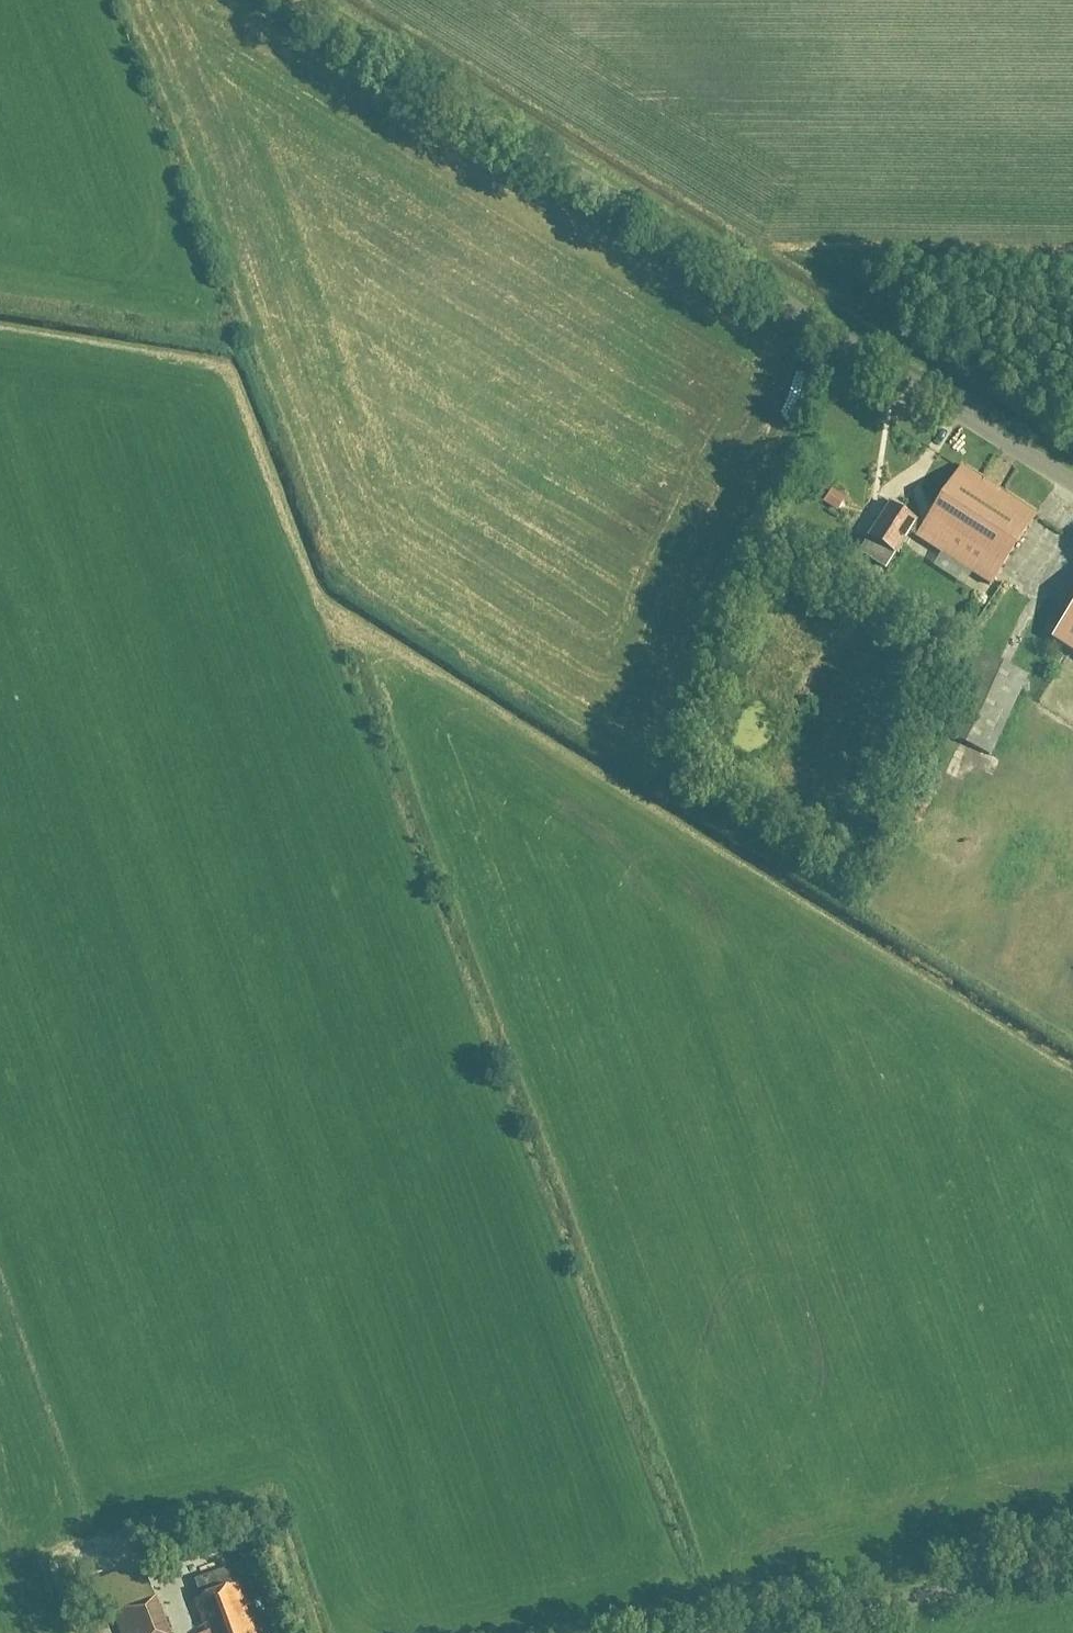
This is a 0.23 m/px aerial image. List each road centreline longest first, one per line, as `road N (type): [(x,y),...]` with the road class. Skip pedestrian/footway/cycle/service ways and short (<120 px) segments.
road 1 (unclassified): [(1072,484),(292,0)]
road 2 (unclassified): [(781,1632),(1072,1561)]

